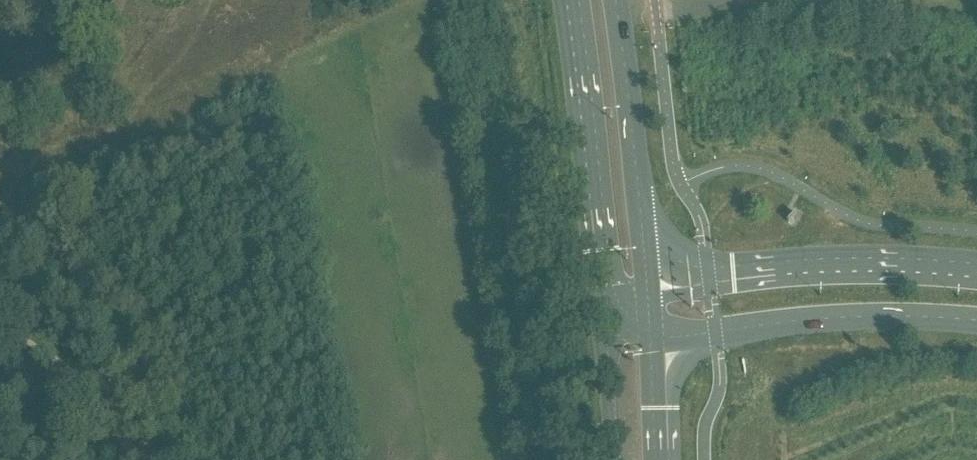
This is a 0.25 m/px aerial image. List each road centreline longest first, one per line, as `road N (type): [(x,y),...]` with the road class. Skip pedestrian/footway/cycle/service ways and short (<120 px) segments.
road 1 (secondary): [(976,272),(873,266),(650,281)]
road 2 (secondary): [(653,343),(823,322),(976,327)]
road 3 (primary): [(568,0),(599,287)]
road 4 (primary): [(650,281),(616,0)]

